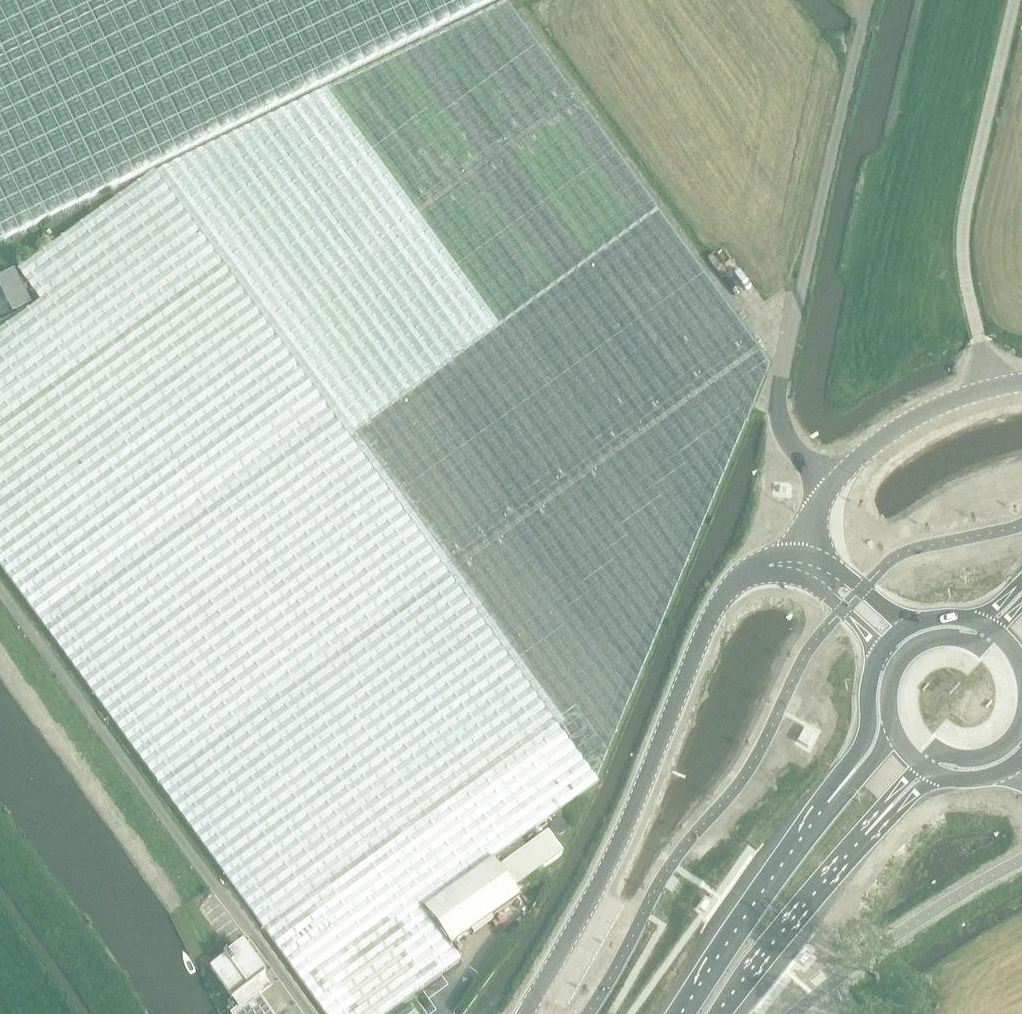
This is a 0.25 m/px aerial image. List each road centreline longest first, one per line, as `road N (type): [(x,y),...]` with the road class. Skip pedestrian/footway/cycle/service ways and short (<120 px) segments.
road 1 (unclassified): [(796,562),(768,561),(723,592),(613,851),(526,1013)]
road 2 (unclassified): [(309,1013),(0,585)]
road 3 (unclassified): [(1021,382),(938,405),(858,453),(829,487),(796,562)]
road 4 (primary): [(840,788),(678,1013)]
road 5 (primary): [(721,1013),(861,840)]
road 6 (primary): [(882,653),(869,737),(840,788)]
road 7 (unclassified): [(907,629),(845,572),(796,562)]
road 8 (unclassified): [(796,562),(882,653)]

